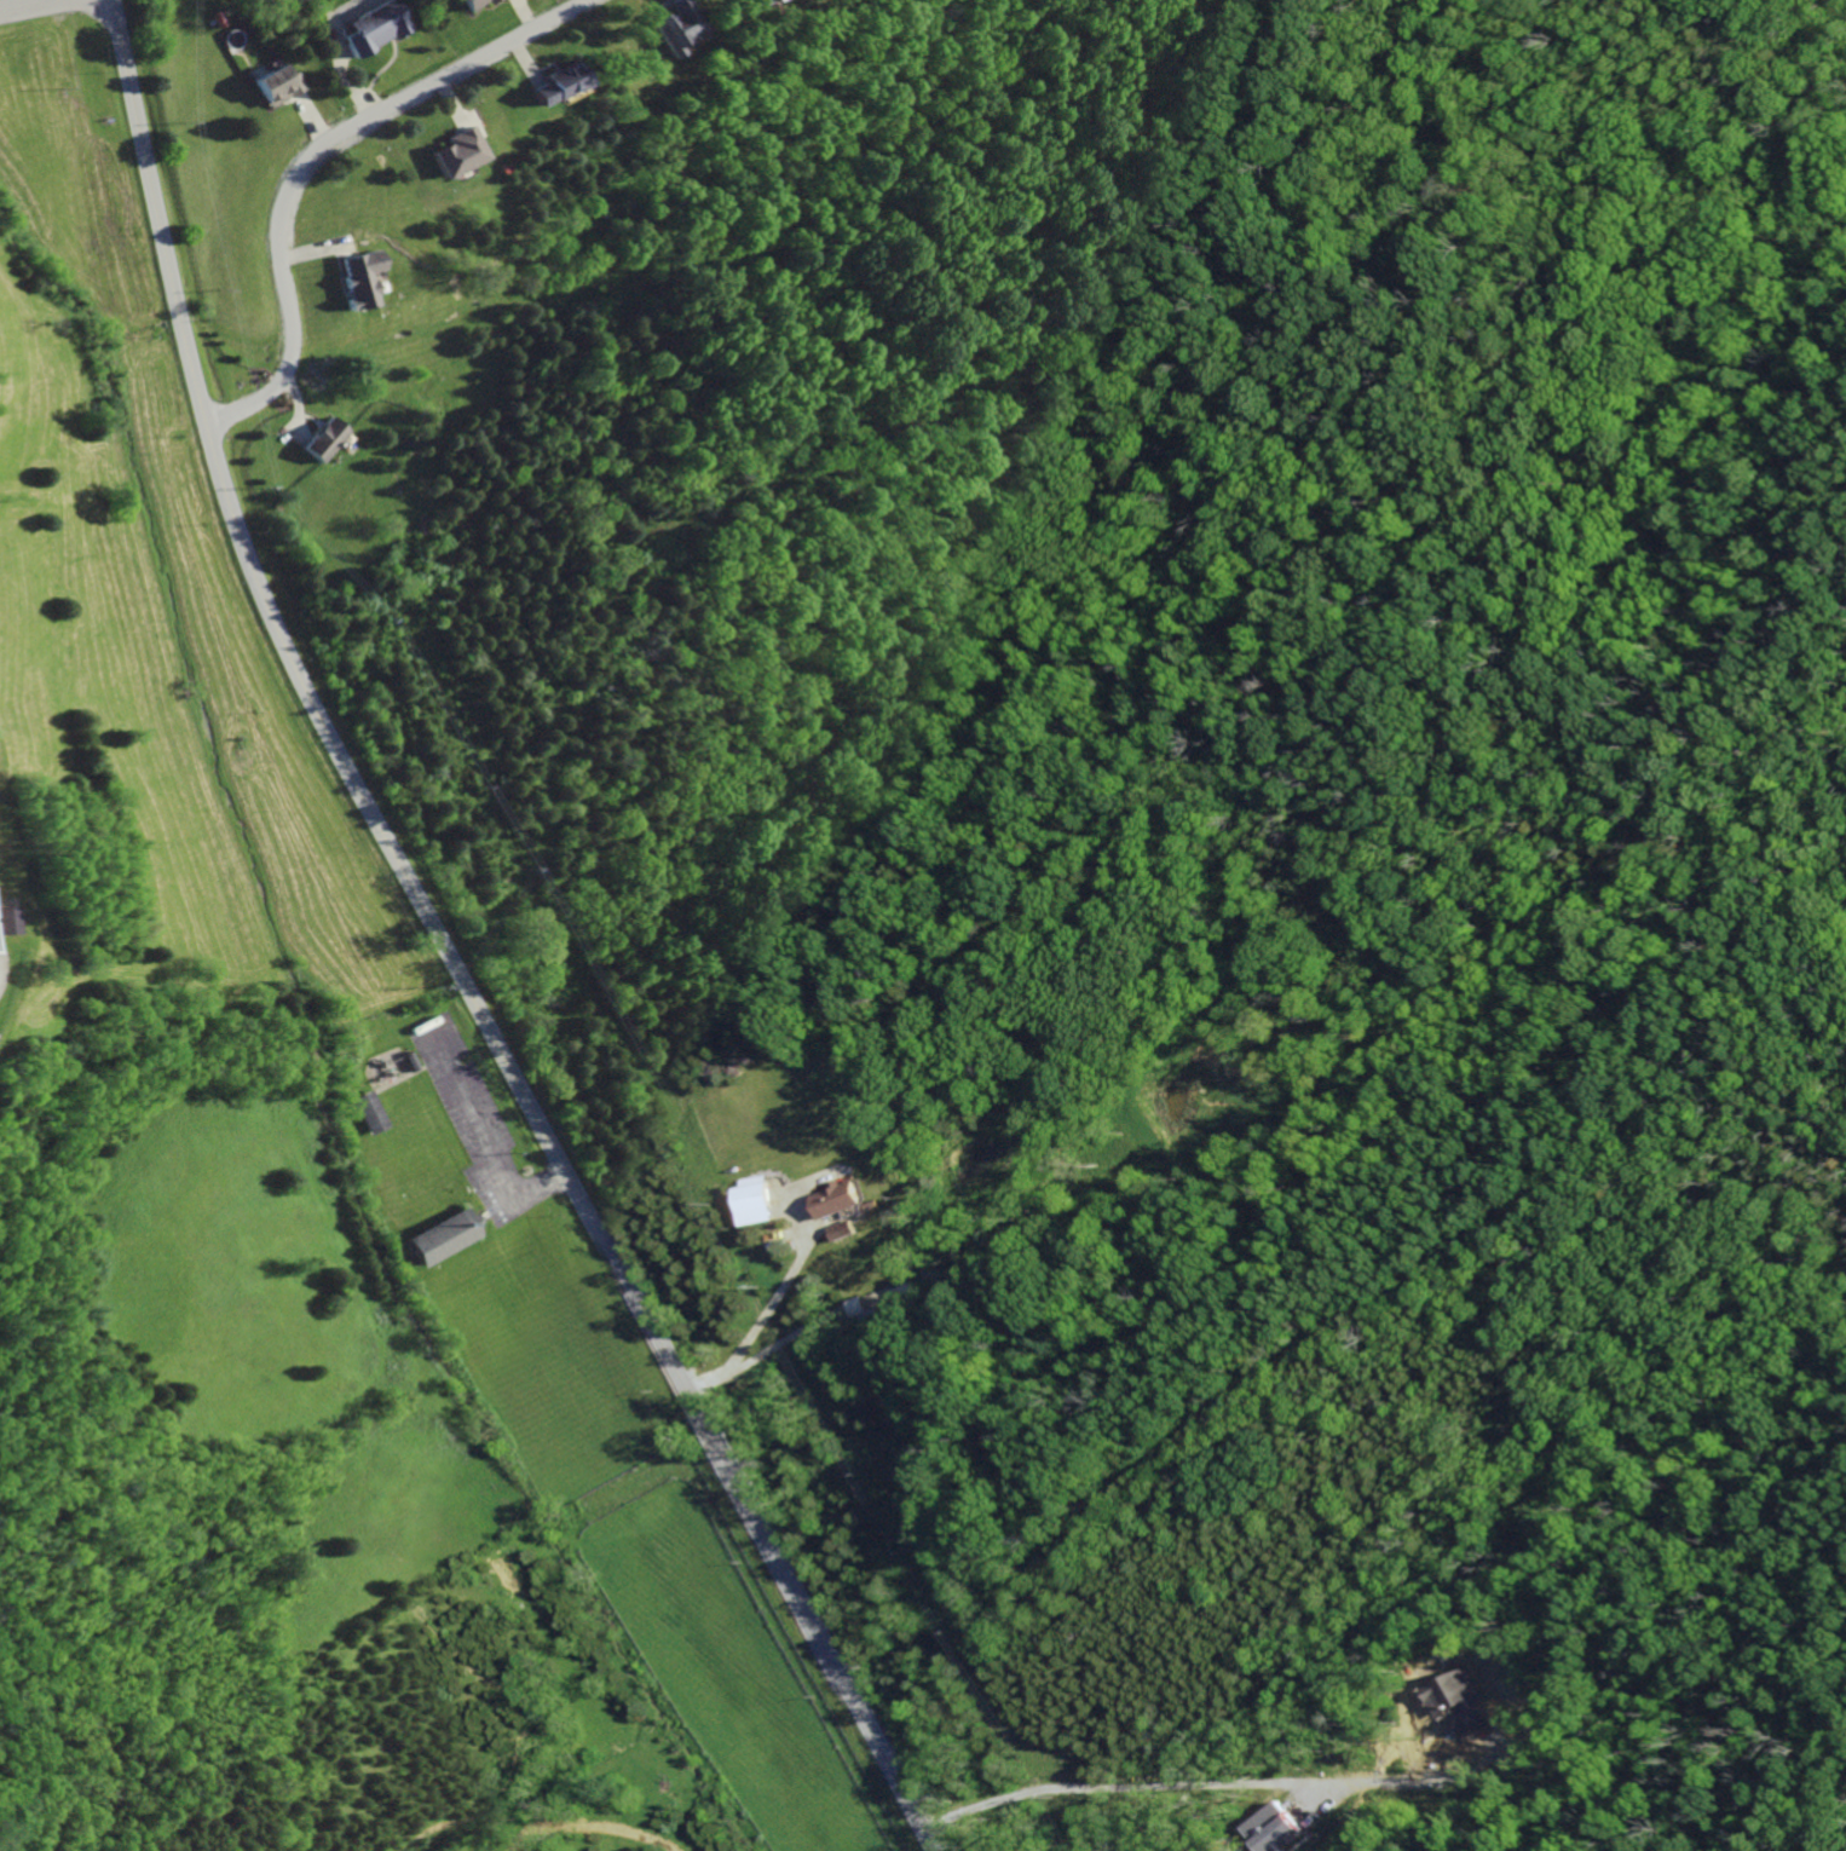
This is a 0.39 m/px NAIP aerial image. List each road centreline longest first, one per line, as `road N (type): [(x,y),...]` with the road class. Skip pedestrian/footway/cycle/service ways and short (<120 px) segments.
road 1 (primary): [(932,1850),(276,617),(218,459),(112,0)]
road 2 (residential): [(208,420),(277,390),(294,353),(285,206),(317,152),(590,0)]

